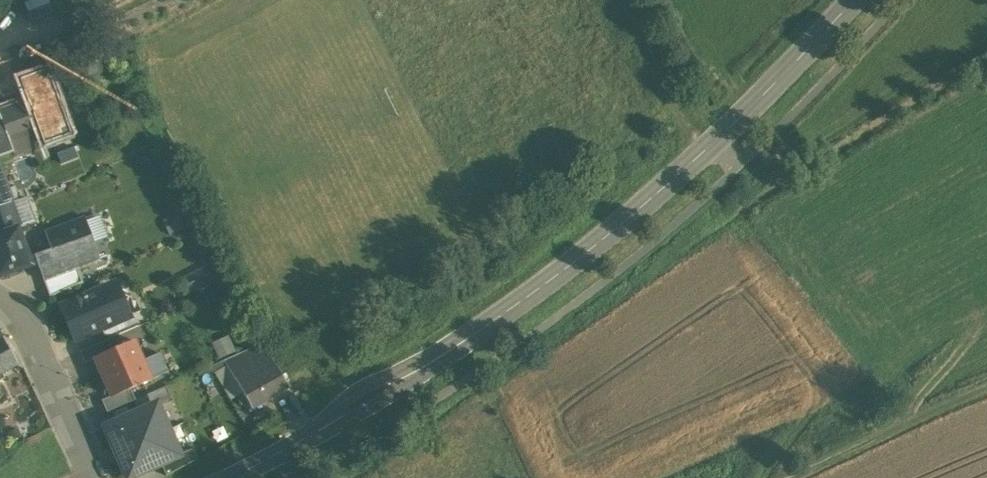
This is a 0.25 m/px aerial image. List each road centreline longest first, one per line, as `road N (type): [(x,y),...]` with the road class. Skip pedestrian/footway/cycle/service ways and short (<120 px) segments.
road 1 (tertiary): [(229,477),(451,350),(626,225),(767,95),(854,0)]
road 2 (track): [(794,477),(986,388)]
road 3 (residential): [(0,303),(30,332),(94,477)]
road 4 (track): [(704,153),(629,0)]

